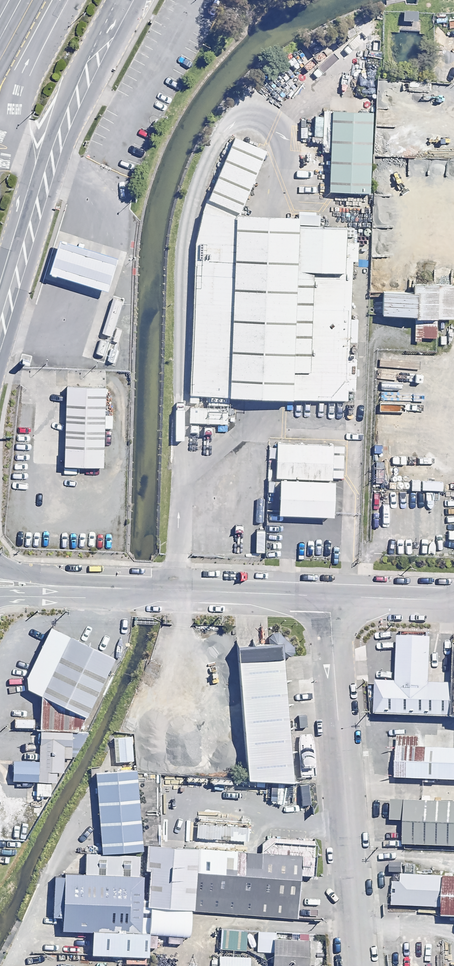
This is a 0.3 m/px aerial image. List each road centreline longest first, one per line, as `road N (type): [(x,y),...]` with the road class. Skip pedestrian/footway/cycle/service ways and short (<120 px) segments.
road 1 (secondary): [(139,0),(65,150),(0,364)]
road 2 (residential): [(356,965),(328,597)]
road 3 (secondary): [(0,299),(62,98),(111,0)]
road 4 (tertiary): [(328,597),(62,588)]
road 5 (tertiary): [(453,602),(328,597)]

